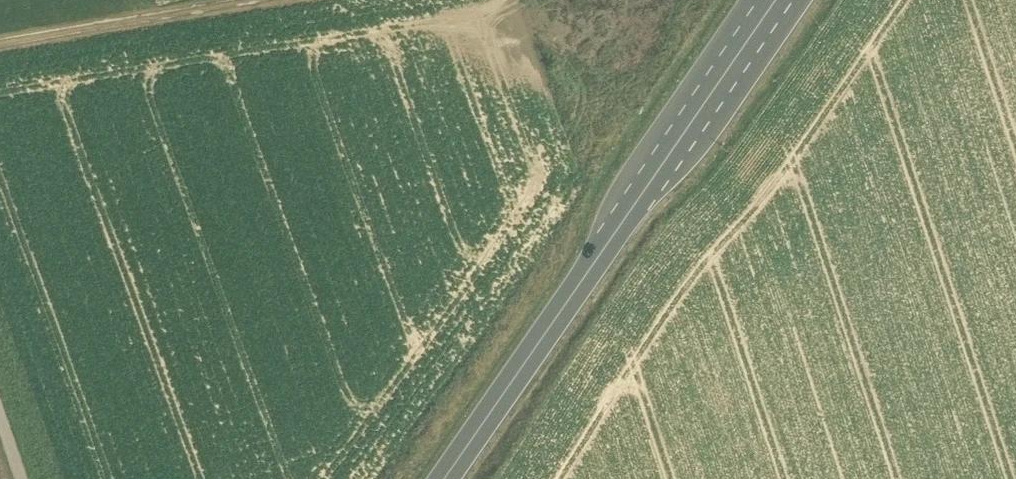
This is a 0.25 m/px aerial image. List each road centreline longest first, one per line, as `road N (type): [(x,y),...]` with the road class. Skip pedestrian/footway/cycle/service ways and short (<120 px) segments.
road 1 (primary): [(445,478),(776,0)]
road 2 (track): [(0,48),(271,0)]

